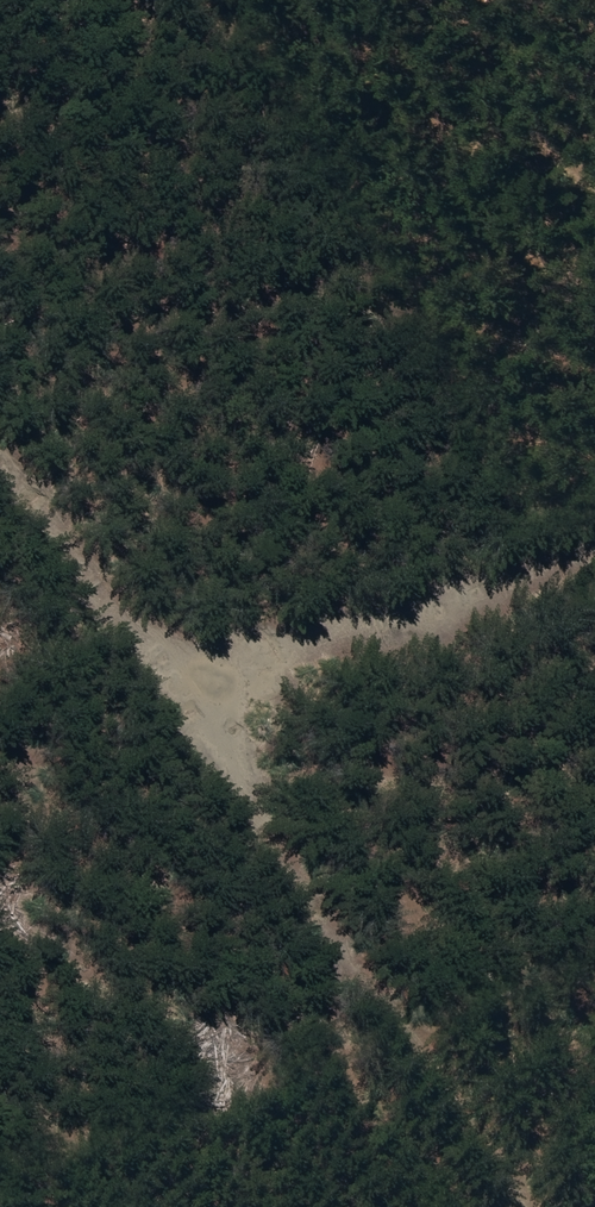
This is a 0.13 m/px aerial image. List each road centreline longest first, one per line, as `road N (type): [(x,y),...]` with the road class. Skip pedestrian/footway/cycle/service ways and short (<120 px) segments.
road 1 (track): [(0,432),(540,1206)]
road 2 (track): [(176,680),(594,557)]

